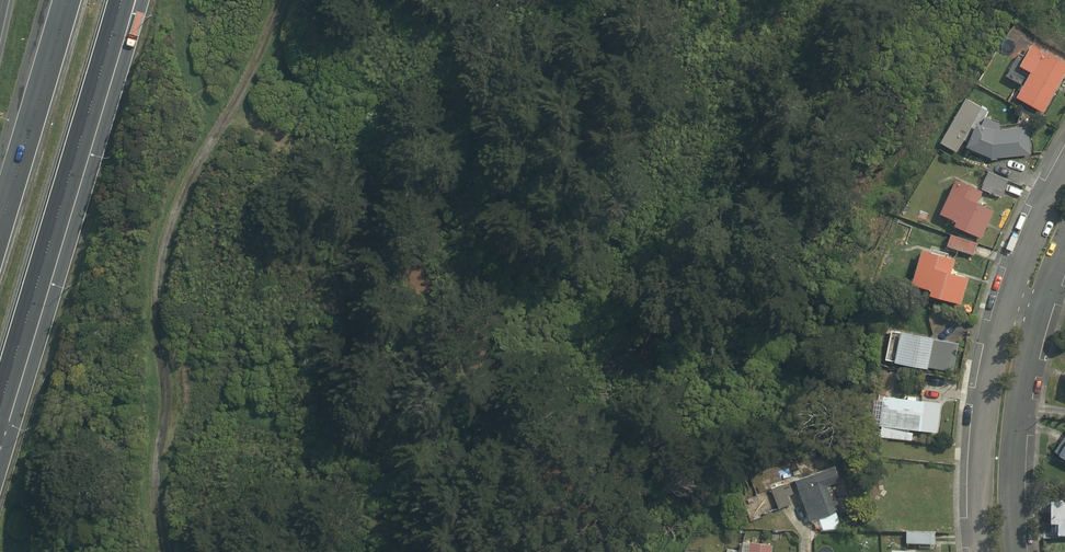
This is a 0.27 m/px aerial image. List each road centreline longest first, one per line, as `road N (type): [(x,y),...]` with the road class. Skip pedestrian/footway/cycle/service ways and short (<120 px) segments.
road 1 (motorway): [(143,0),(0,445)]
road 2 (motorway): [(121,0),(0,406)]
road 3 (unclassified): [(983,551),(986,433),(1012,306)]
road 4 (unclassified): [(1042,313),(1018,438),(1017,551)]
road 5 (motorway): [(0,224),(67,0)]
road 6 (unclassified): [(1012,306),(1064,173)]

